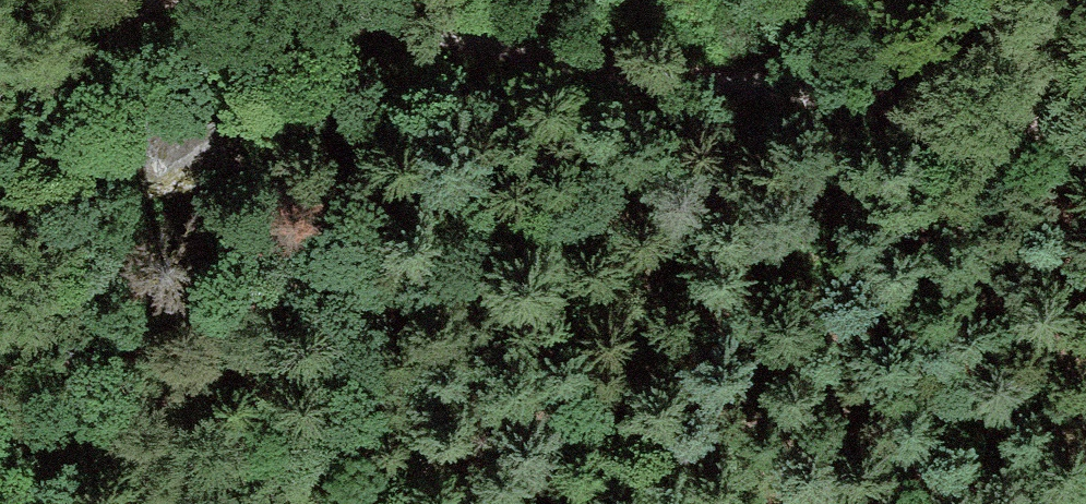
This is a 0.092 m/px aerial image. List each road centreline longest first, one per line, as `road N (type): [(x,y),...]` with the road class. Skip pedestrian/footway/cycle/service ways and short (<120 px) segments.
road 1 (track): [(0,146),(71,97),(142,10),(445,37),(720,76),(1085,142)]

